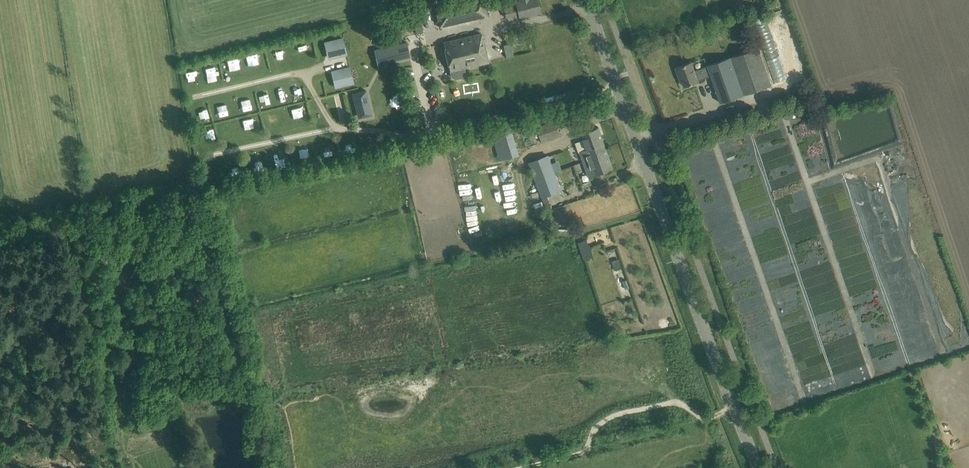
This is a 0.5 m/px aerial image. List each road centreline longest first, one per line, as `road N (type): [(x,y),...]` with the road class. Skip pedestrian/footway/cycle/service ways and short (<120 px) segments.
road 1 (tertiary): [(760,467),(586,0)]
road 2 (track): [(734,410),(535,467)]

